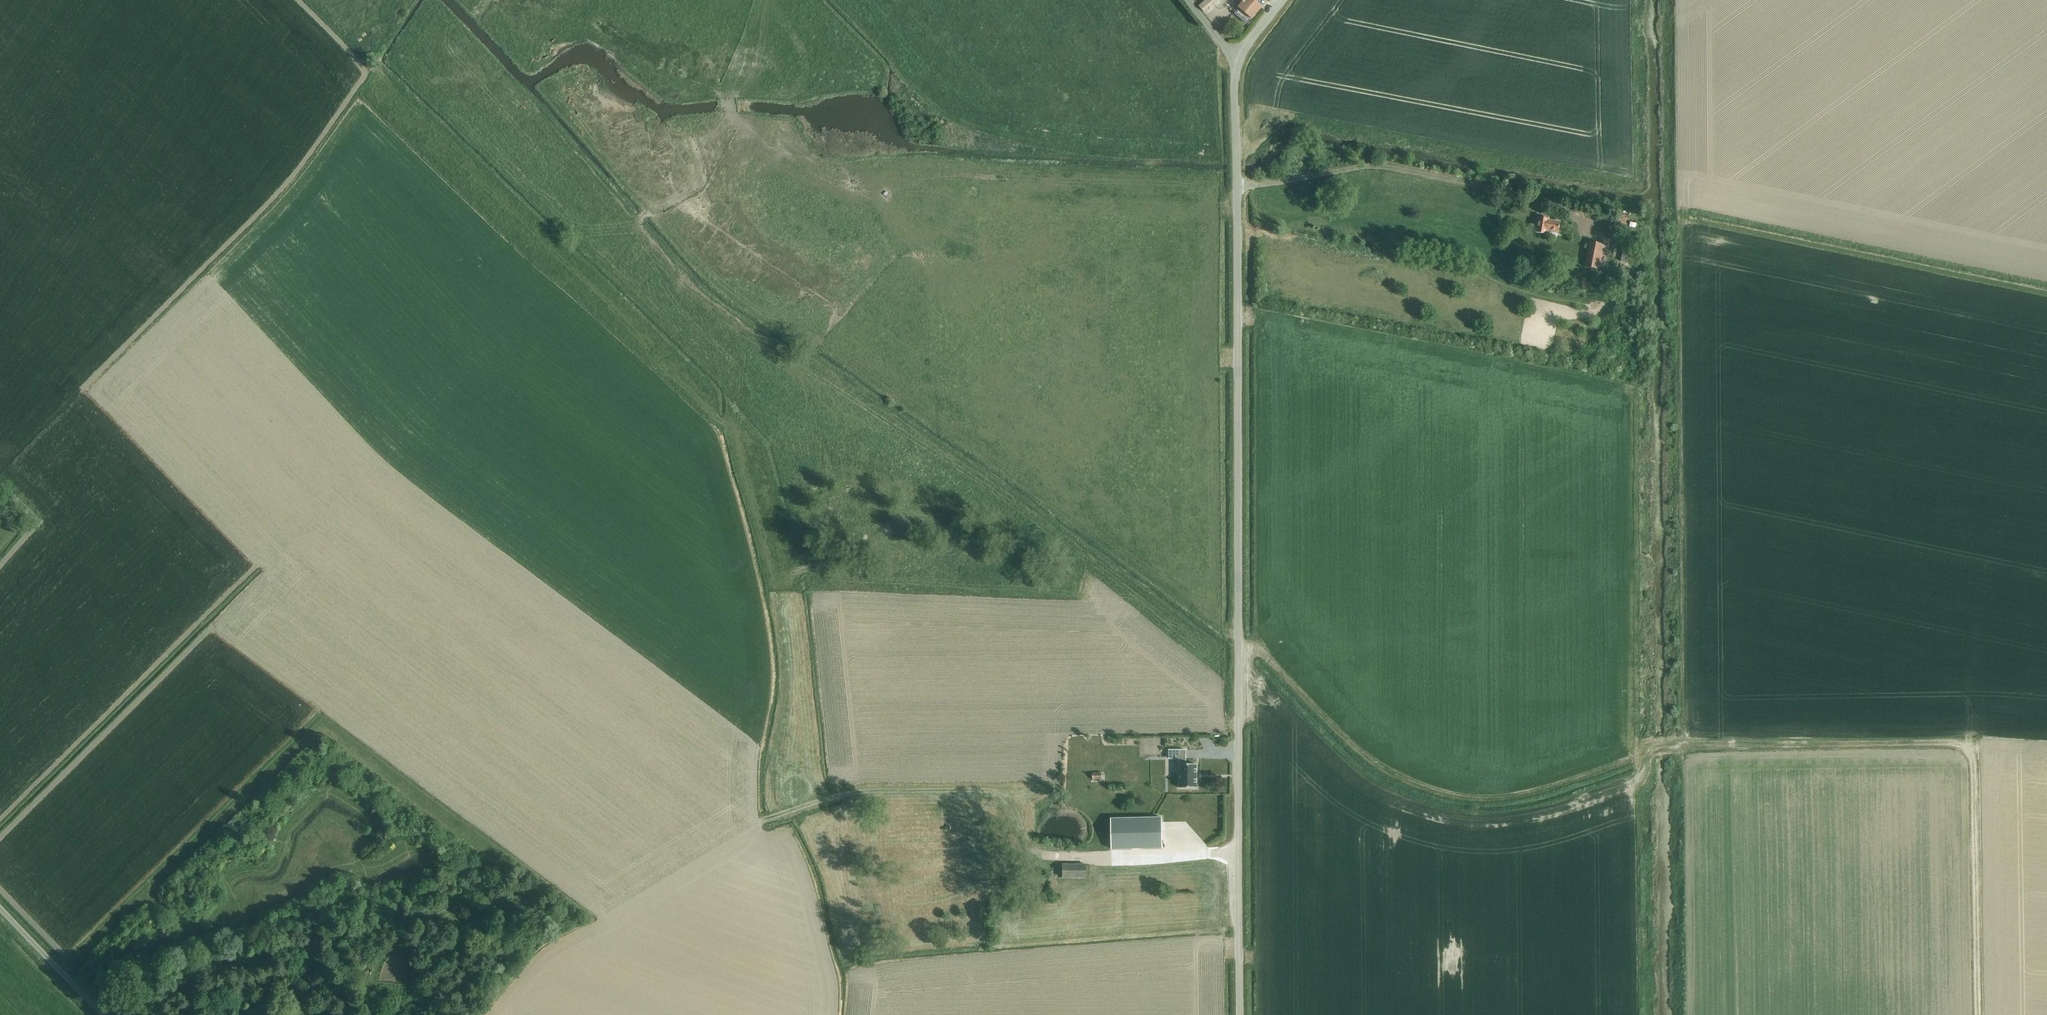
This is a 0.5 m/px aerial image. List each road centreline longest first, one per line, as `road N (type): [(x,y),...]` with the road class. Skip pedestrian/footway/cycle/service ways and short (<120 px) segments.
road 1 (unclassified): [(1240,1014),(1236,79),(1248,44),(1282,0)]
road 2 (unclassified): [(0,908),(104,1014)]

